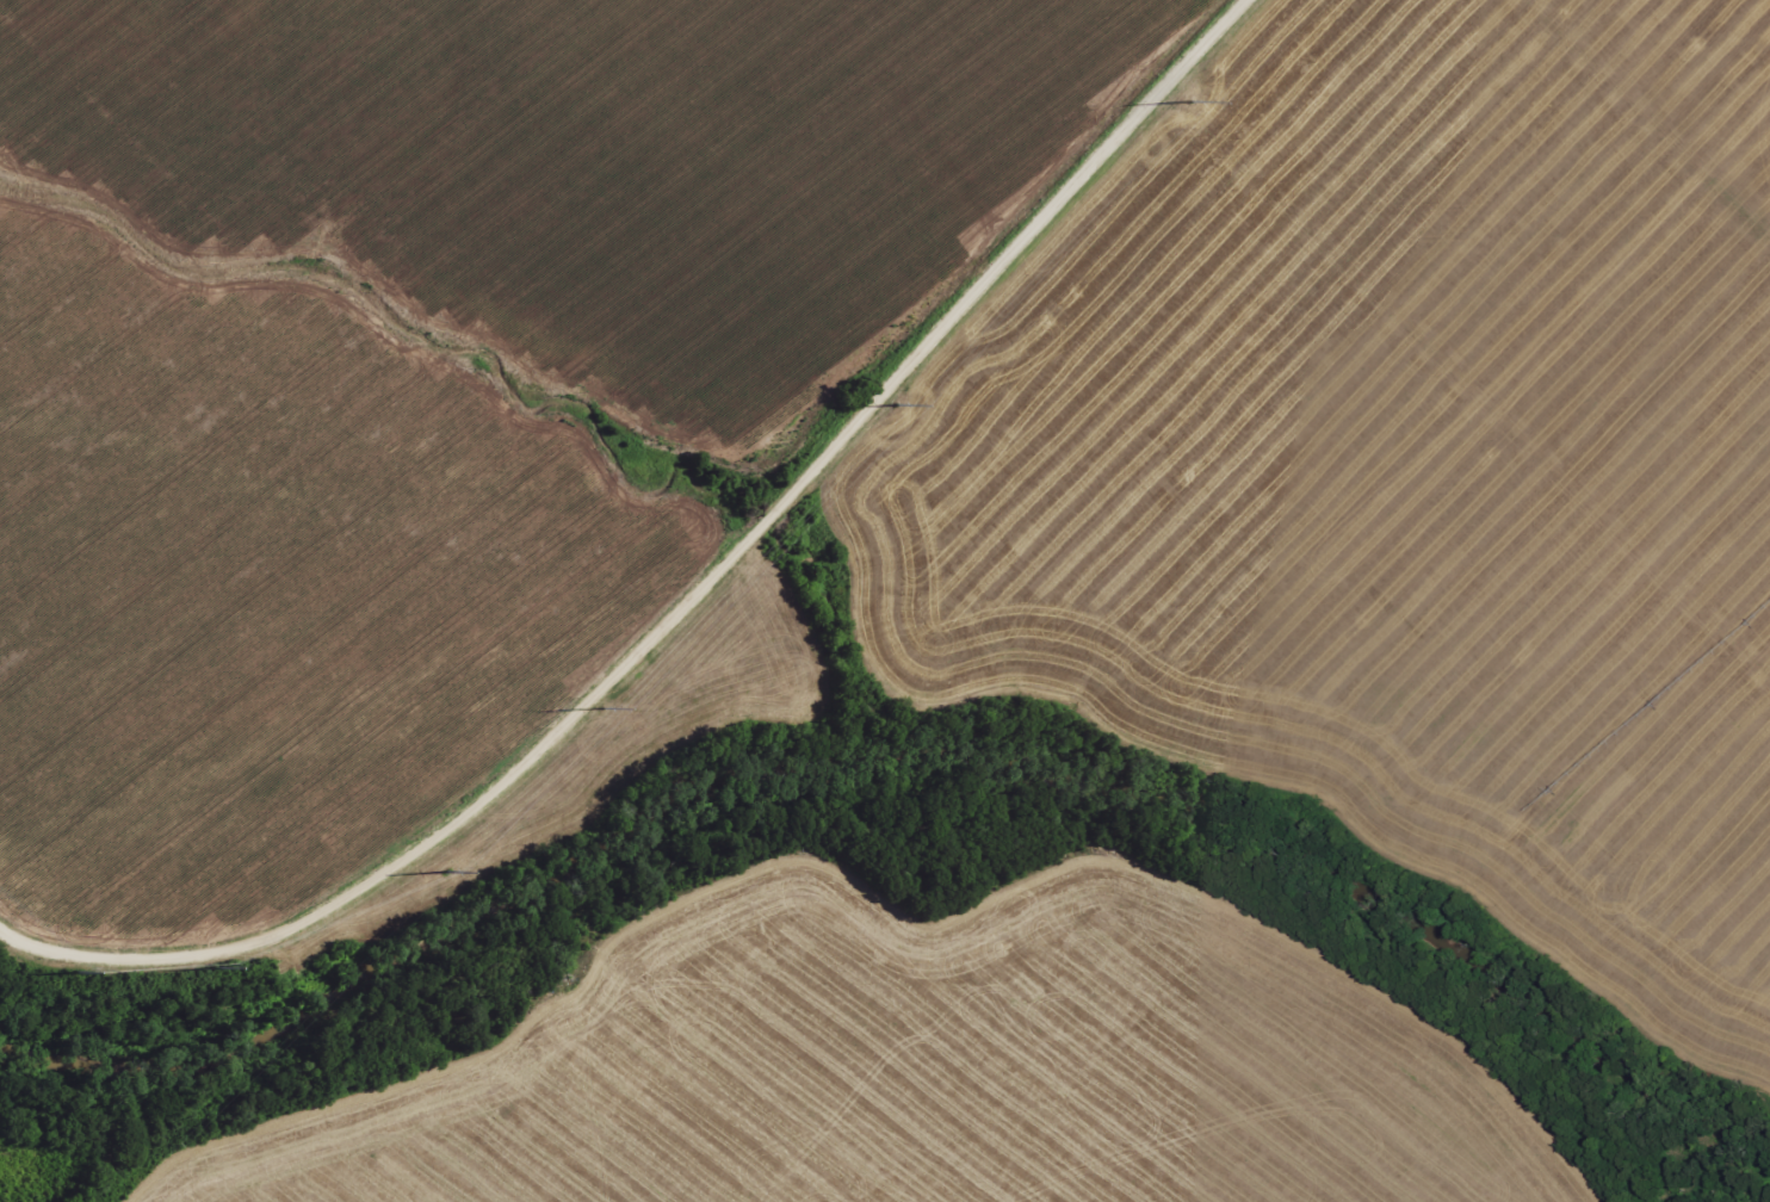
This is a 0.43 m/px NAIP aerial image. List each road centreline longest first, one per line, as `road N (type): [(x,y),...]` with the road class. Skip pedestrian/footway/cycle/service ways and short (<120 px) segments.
road 1 (residential): [(0,929),(23,947),(179,956),(268,947),(604,669),(1253,0)]

